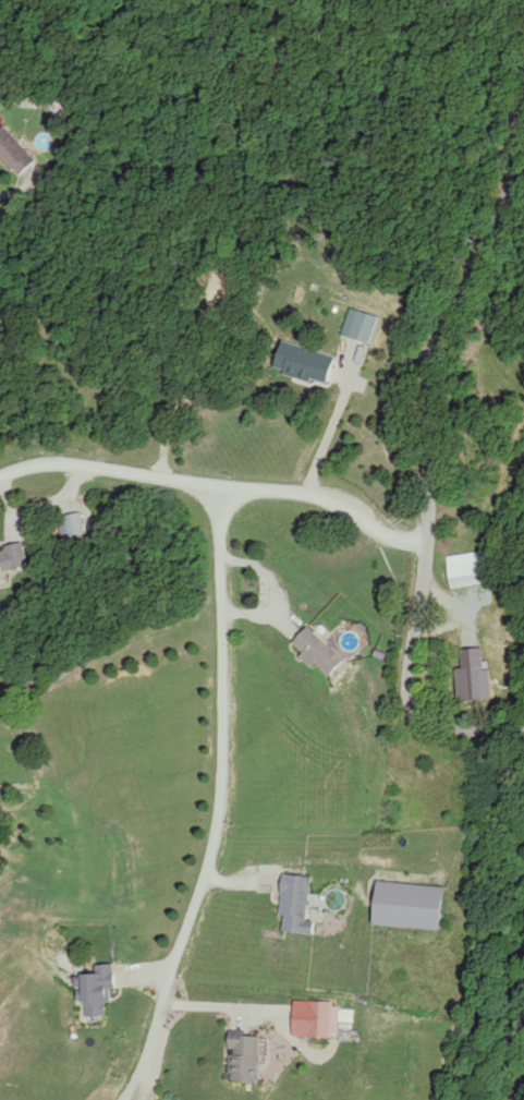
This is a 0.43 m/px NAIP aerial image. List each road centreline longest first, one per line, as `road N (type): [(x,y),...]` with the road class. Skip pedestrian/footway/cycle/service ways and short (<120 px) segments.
road 1 (residential): [(523,668),(404,658),(387,646),(393,435),(428,300),(523,112)]
road 2 (residential): [(219,489),(223,806),(205,889),(127,1099)]
road 3 (residential): [(390,537),(336,497),(307,489),(219,489),(64,462),(0,476)]

